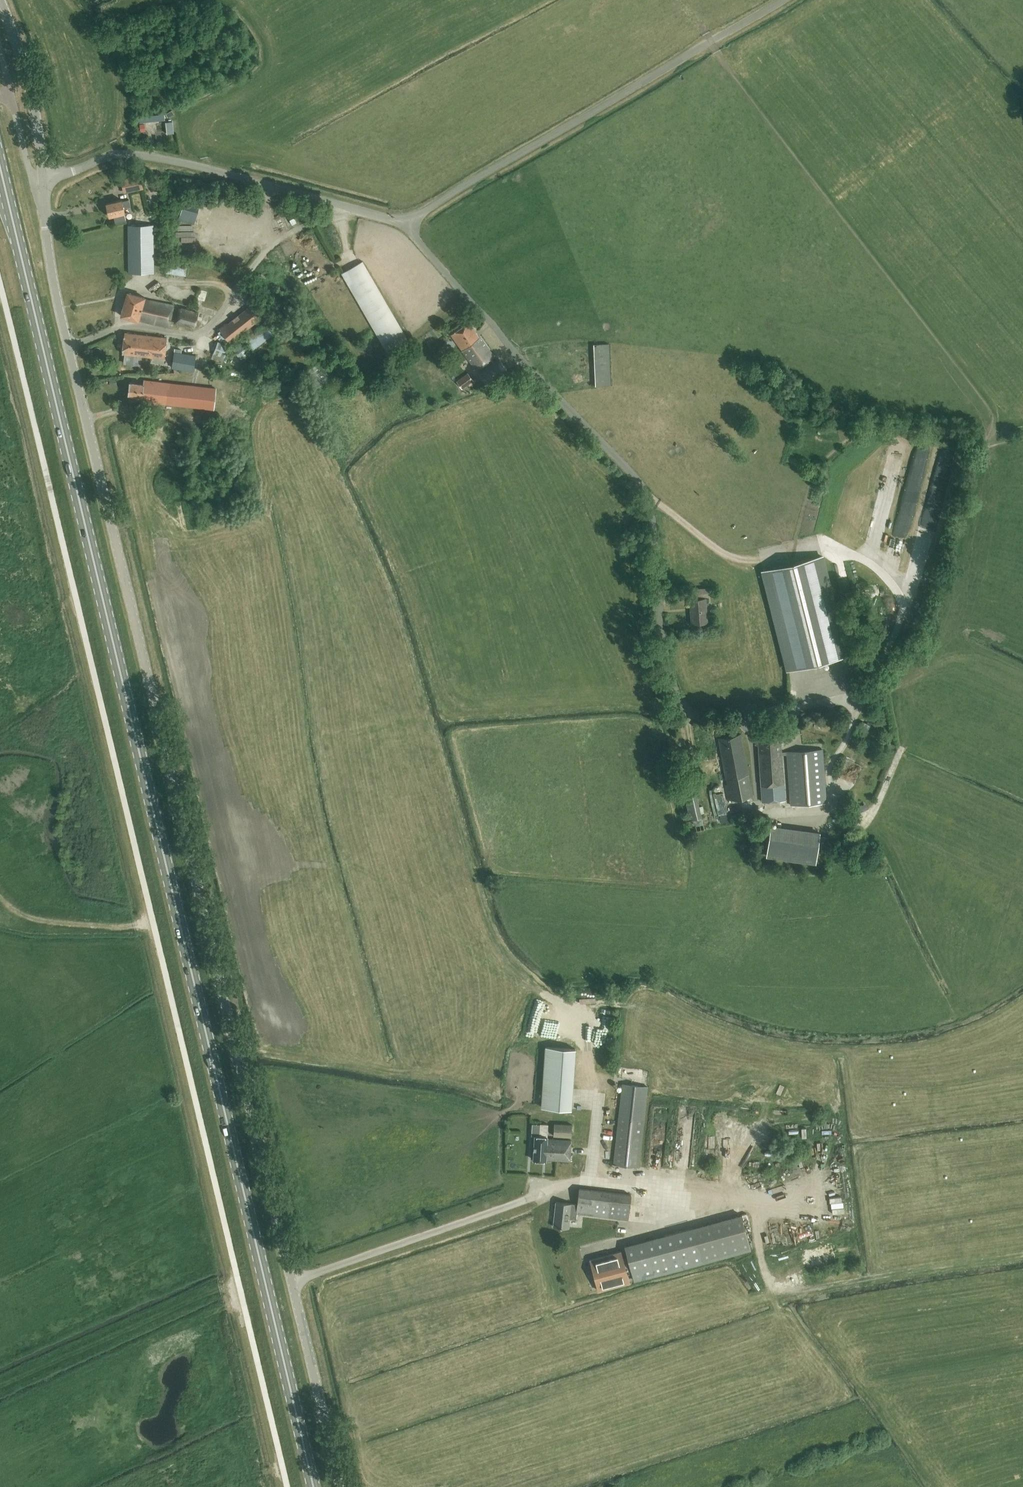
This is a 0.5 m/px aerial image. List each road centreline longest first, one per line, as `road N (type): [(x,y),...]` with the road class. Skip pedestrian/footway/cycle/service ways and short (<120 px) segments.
road 1 (primary): [(313,1486),(0,167)]
road 2 (unclassified): [(340,1486),(54,291),(47,212)]
road 3 (unclassified): [(689,709),(664,645),(652,508),(642,482),(403,222)]
road 4 (unclassified): [(403,222),(780,0)]
road 5 (unclassified): [(403,222),(121,153),(45,179)]
road 6 (unclassified): [(45,179),(31,92),(1,0)]
road 7 (track): [(154,924),(49,921),(0,901)]
road 8 (unclassified): [(47,212),(11,94)]

